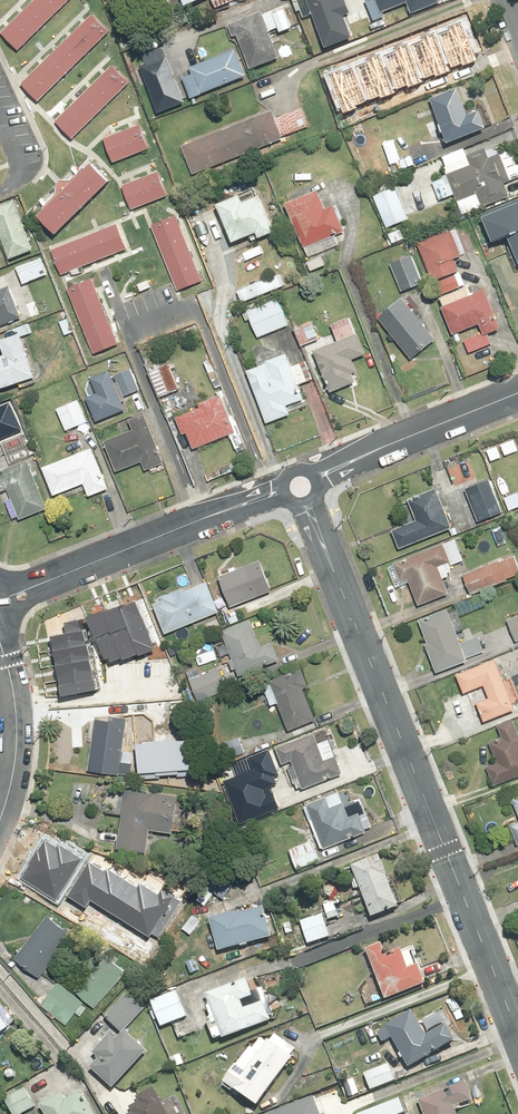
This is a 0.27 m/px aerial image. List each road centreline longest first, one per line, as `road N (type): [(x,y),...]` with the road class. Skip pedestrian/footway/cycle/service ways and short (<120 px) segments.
road 1 (residential): [(311,503),(517,1034)]
road 2 (residential): [(0,601),(283,489)]
road 3 (residential): [(321,474),(517,395)]
road 4 (residential): [(0,815),(10,791),(15,720),(0,635)]

